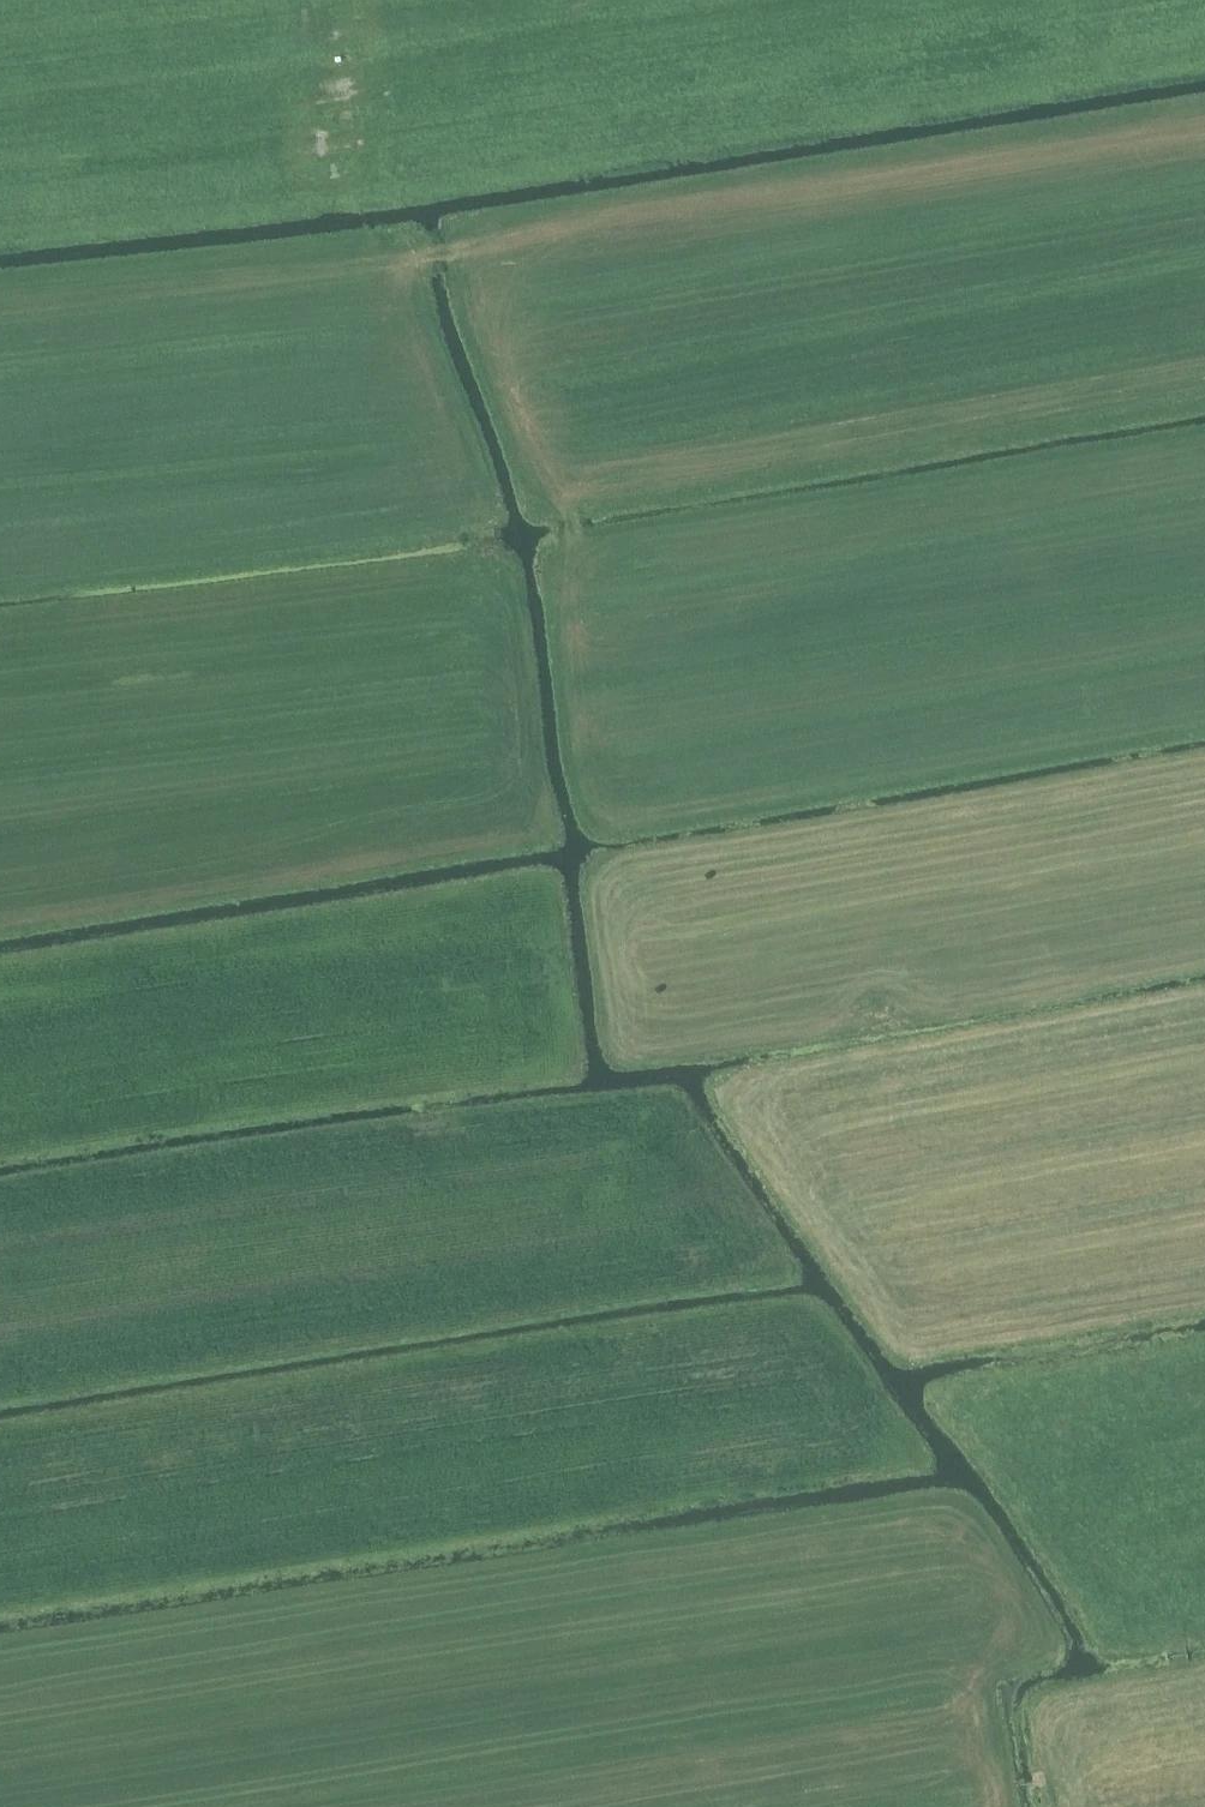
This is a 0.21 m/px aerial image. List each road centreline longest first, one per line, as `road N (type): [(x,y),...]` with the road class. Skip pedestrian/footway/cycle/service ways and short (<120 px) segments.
road 1 (track): [(308,603),(495,564),(418,282),(464,234),(1204,113)]
road 2 (track): [(420,279),(0,316)]

